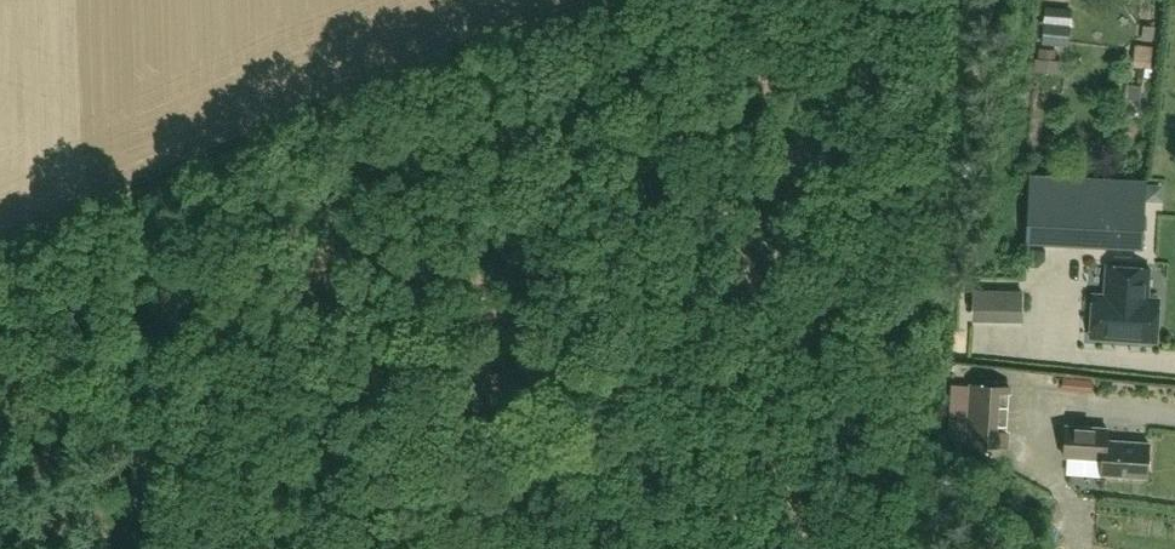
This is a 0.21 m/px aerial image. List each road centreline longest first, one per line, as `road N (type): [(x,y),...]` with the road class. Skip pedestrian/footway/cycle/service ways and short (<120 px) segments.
road 1 (track): [(0,237),(592,0)]
road 2 (track): [(719,0),(663,548)]
road 3 (track): [(164,174),(140,548)]

